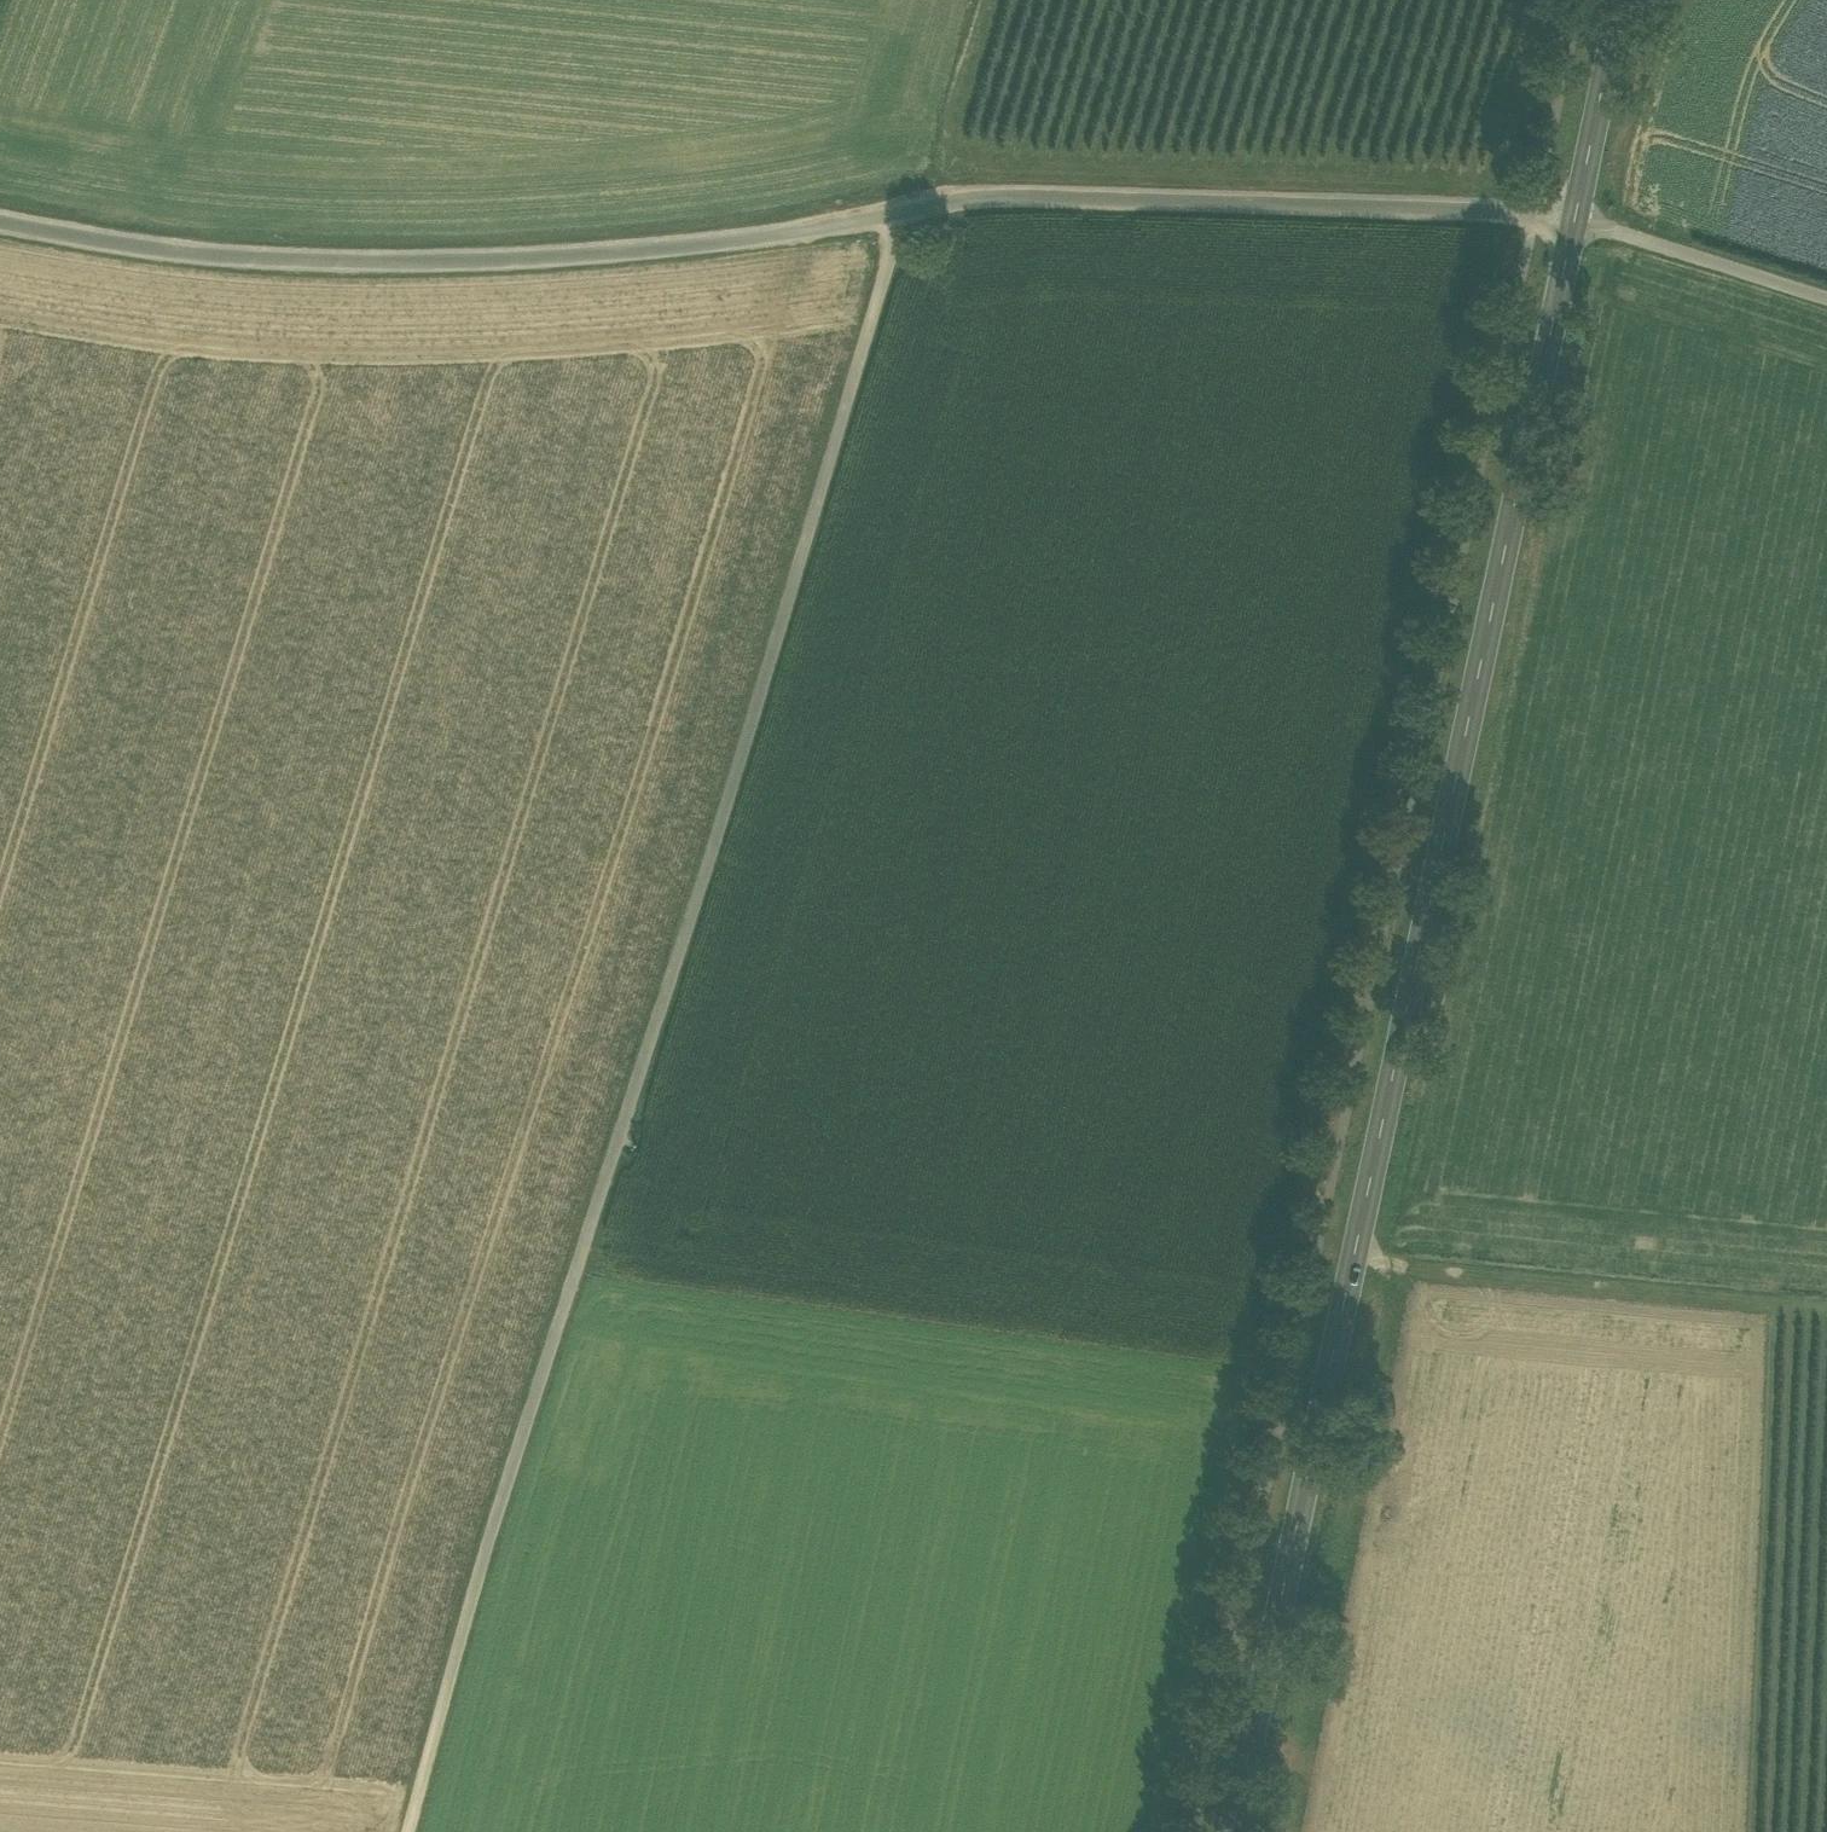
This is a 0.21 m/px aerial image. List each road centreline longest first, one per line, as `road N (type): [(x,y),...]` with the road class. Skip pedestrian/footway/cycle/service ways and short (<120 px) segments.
road 1 (unclassified): [(902,207),(726,811),(487,1543),(407,1831)]
road 2 (secondary): [(1231,1831),(1571,217)]
road 3 (unclassified): [(0,219),(182,252),(332,258),(557,250),(814,228),(902,207)]
road 4 (unclassified): [(902,207),(961,193),(1571,217)]
road 5 (residential): [(1571,217),(1826,297)]
road 6 (secondary): [(1571,217),(1619,0)]

